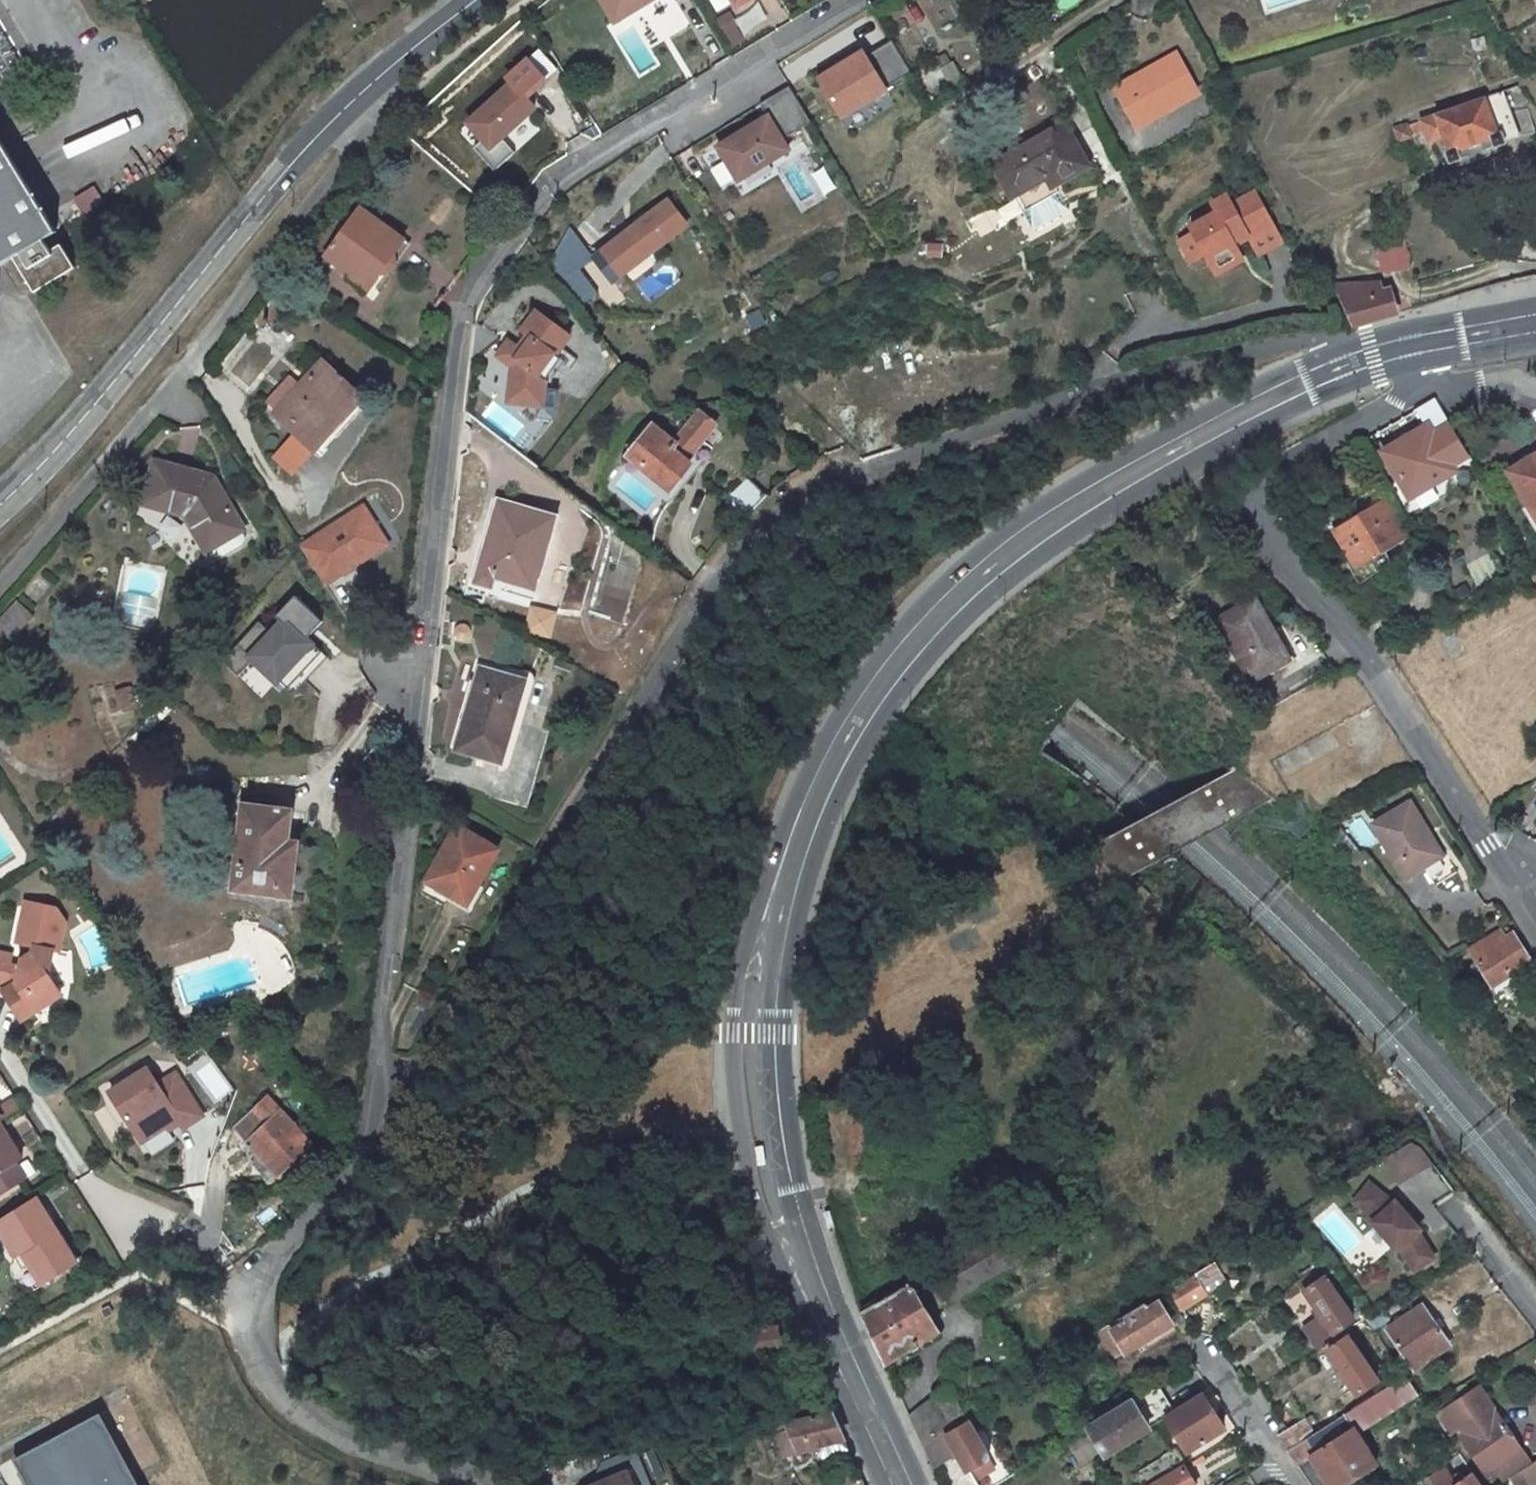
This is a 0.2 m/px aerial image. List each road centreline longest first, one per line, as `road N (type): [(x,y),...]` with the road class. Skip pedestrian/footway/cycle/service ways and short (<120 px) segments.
road 1 (secondary): [(920,1484),(815,1236),(787,1092),(793,968),(838,811),(872,741),(918,676),(994,597),(1079,531),(1314,401),(1420,366)]
road 2 (secondary): [(1350,348),(1251,388),(984,550),(883,654),(816,764),(767,881),(742,961),(734,1035),(754,1200),(883,1484)]
road 3 (residential): [(372,1142),(687,614),(789,501),(1103,388),(1257,349),(1332,340),(1350,348)]
road 4 (residential): [(372,1142),(460,309),(509,231),(568,175),(851,0)]
road 5 (residential): [(0,505),(292,161),(472,0)]
road 6 (residential): [(1422,374),(1412,392),(1267,479),(1254,498),(1279,555),(1371,660),(1484,843)]
road 7 (residential): [(470,1484),(314,1424),(269,1379),(254,1296),(266,1267),(372,1142)]
road 8 (residential): [(1108,0),(949,110)]
road 9 (residential): [(1200,1349),(1293,1484)]
road 10 (residential): [(1453,1208),(1535,1316)]

